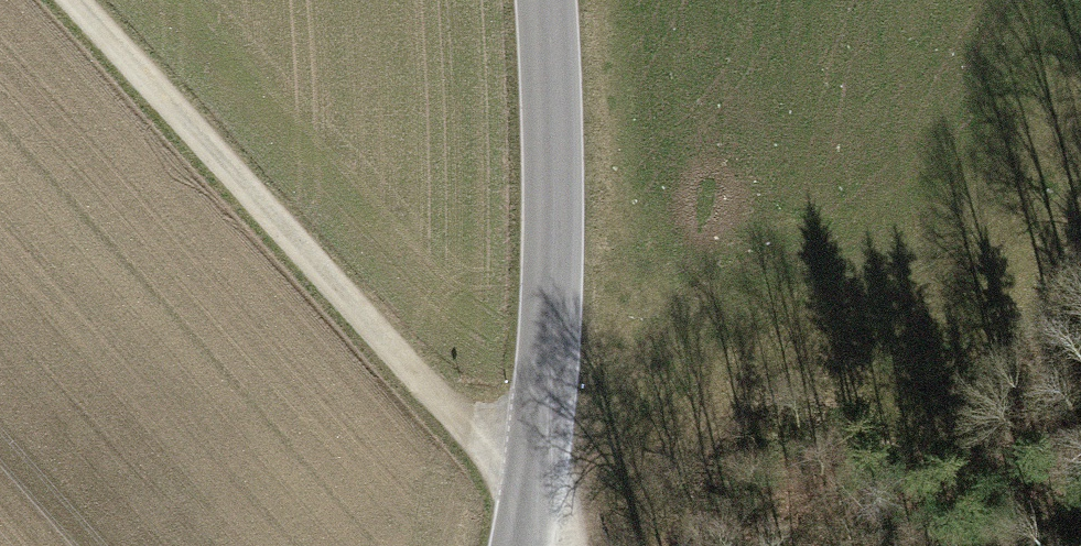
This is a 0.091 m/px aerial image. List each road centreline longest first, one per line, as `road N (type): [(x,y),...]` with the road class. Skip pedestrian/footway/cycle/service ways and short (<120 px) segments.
road 1 (track): [(67,0),(530,502)]
road 2 (tertiary): [(546,0),(558,277),(520,545)]

